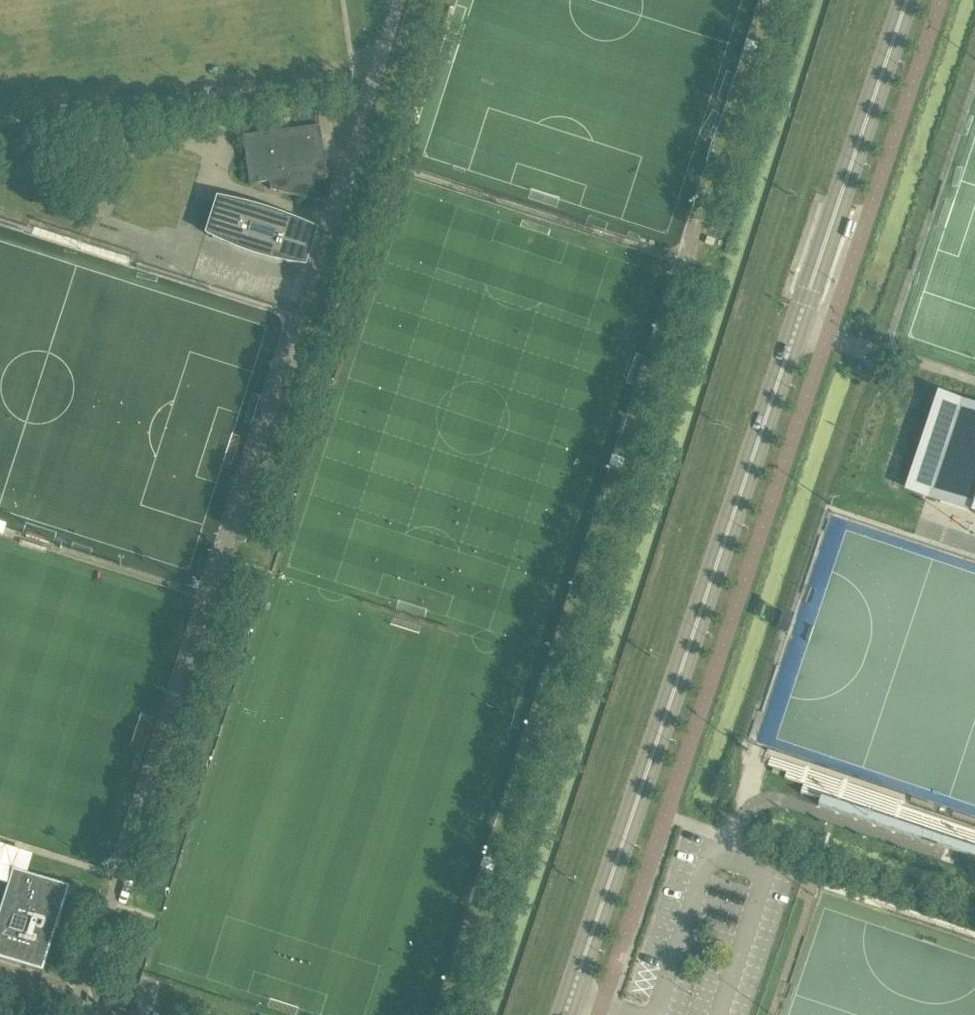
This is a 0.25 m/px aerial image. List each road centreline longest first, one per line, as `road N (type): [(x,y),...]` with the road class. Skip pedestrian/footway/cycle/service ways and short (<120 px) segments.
road 1 (secondary): [(906,0),(564,1014)]

